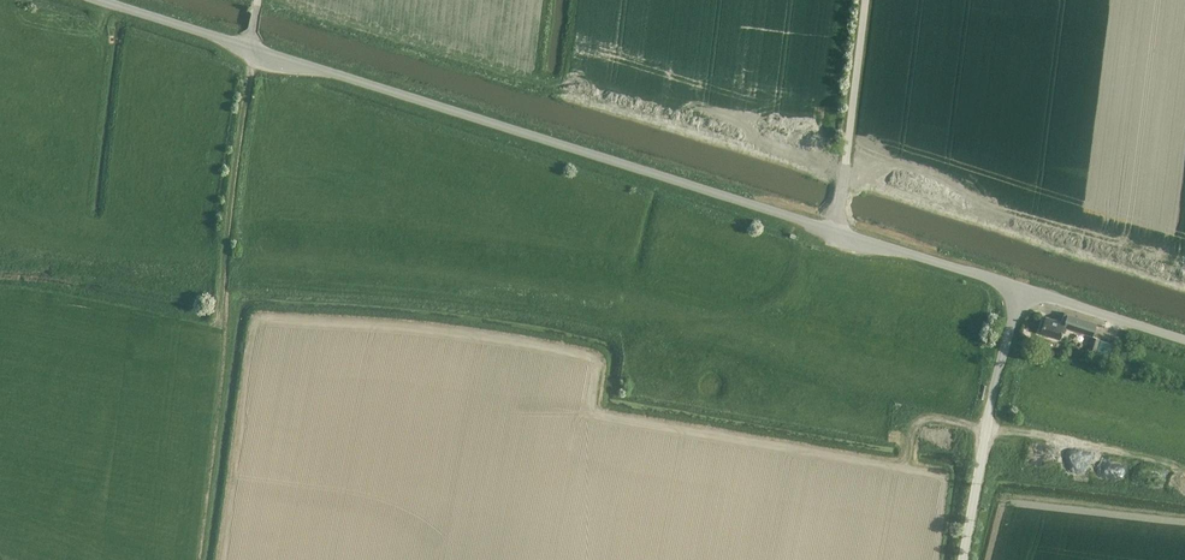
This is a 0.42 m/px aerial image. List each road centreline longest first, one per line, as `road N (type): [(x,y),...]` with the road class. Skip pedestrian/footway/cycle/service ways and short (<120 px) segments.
road 1 (unclassified): [(836,231),(102,0)]
road 2 (track): [(218,324),(249,46)]
road 3 (unclassified): [(962,559),(1018,287)]
road 4 (unclassified): [(1018,287),(836,231)]
road 5 (unclassified): [(1184,340),(1018,287)]

